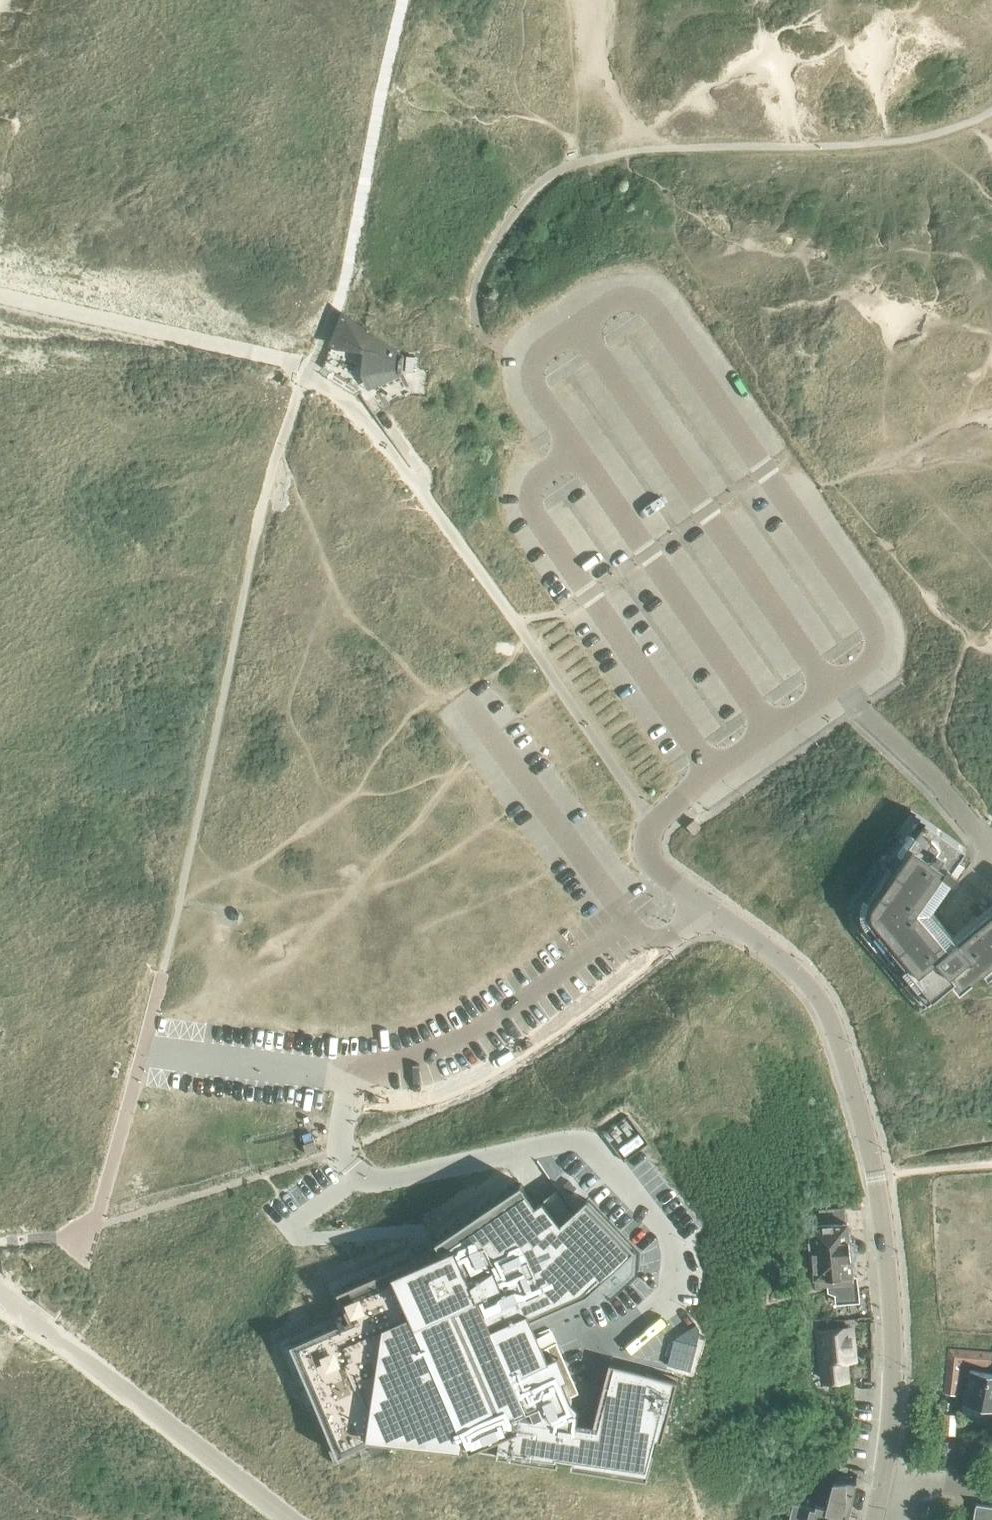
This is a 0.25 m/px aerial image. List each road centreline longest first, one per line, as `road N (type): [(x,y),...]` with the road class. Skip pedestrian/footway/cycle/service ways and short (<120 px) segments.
road 1 (unclassified): [(886,1476),(893,1369),(886,1254),(850,1077),(816,994),(709,916),(651,859),(649,822)]

